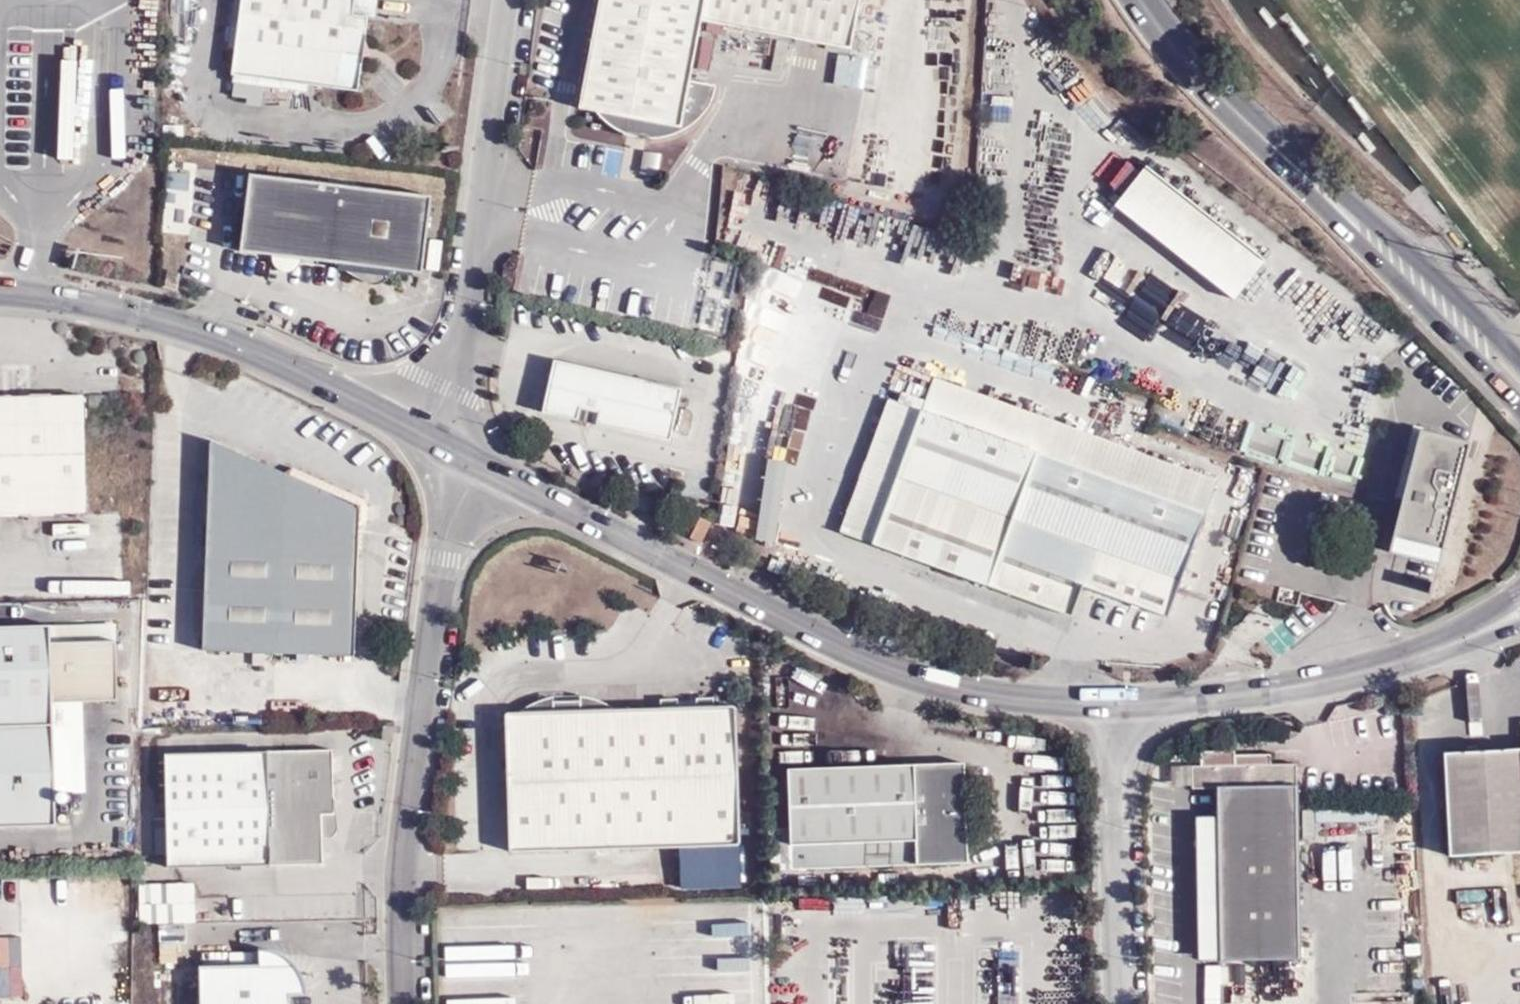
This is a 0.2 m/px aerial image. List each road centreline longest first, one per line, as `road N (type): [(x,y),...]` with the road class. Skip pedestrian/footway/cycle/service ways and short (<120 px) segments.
road 1 (tertiary): [(486,467),(906,674),(989,696),(1120,702)]
road 2 (unclassified): [(486,467),(442,562),(401,888),(405,1003)]
road 3 (tertiary): [(1140,0),(1257,132),(1458,318)]
road 4 (tertiary): [(0,289),(214,334),(420,433)]
road 5 (unclassified): [(420,433),(465,334),(511,0)]
road 6 (tertiary): [(1120,702),(1219,698),(1378,670),(1494,626)]
road 7 (unclassified): [(1120,702),(1127,1003)]

